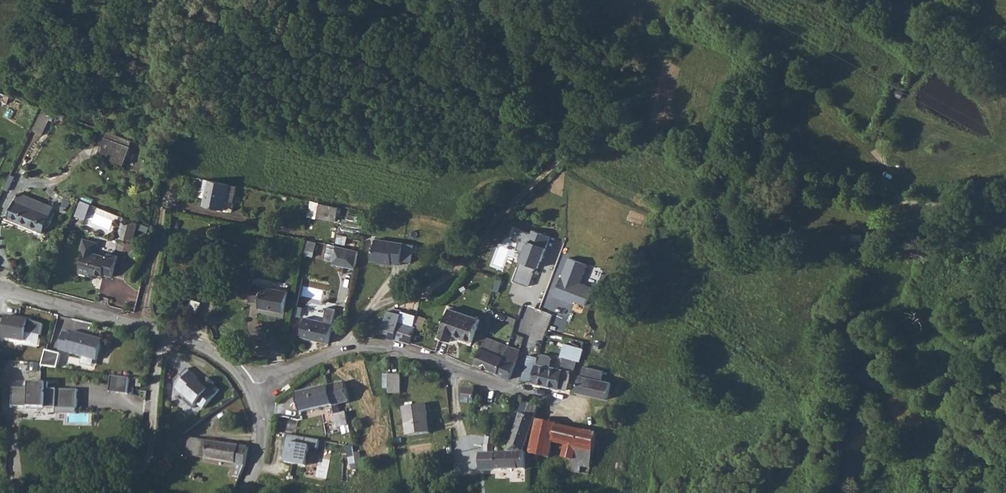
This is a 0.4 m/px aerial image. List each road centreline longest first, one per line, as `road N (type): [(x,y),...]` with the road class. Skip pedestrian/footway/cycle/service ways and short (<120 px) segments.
road 1 (track): [(469,257),(576,145),(599,134),(637,129),(727,145),(780,175),(906,197)]
road 2 (unclassified): [(0,288),(196,345),(239,369),(253,386)]
road 3 (unclassified): [(346,350),(370,344),(425,355),(580,408)]
road 4 (track): [(161,333),(151,453),(140,477),(119,492)]
road 5 (track): [(906,197),(901,226),(846,328),(866,346)]
road 6 (unclassified): [(346,350),(381,304),(439,283),(469,257)]

